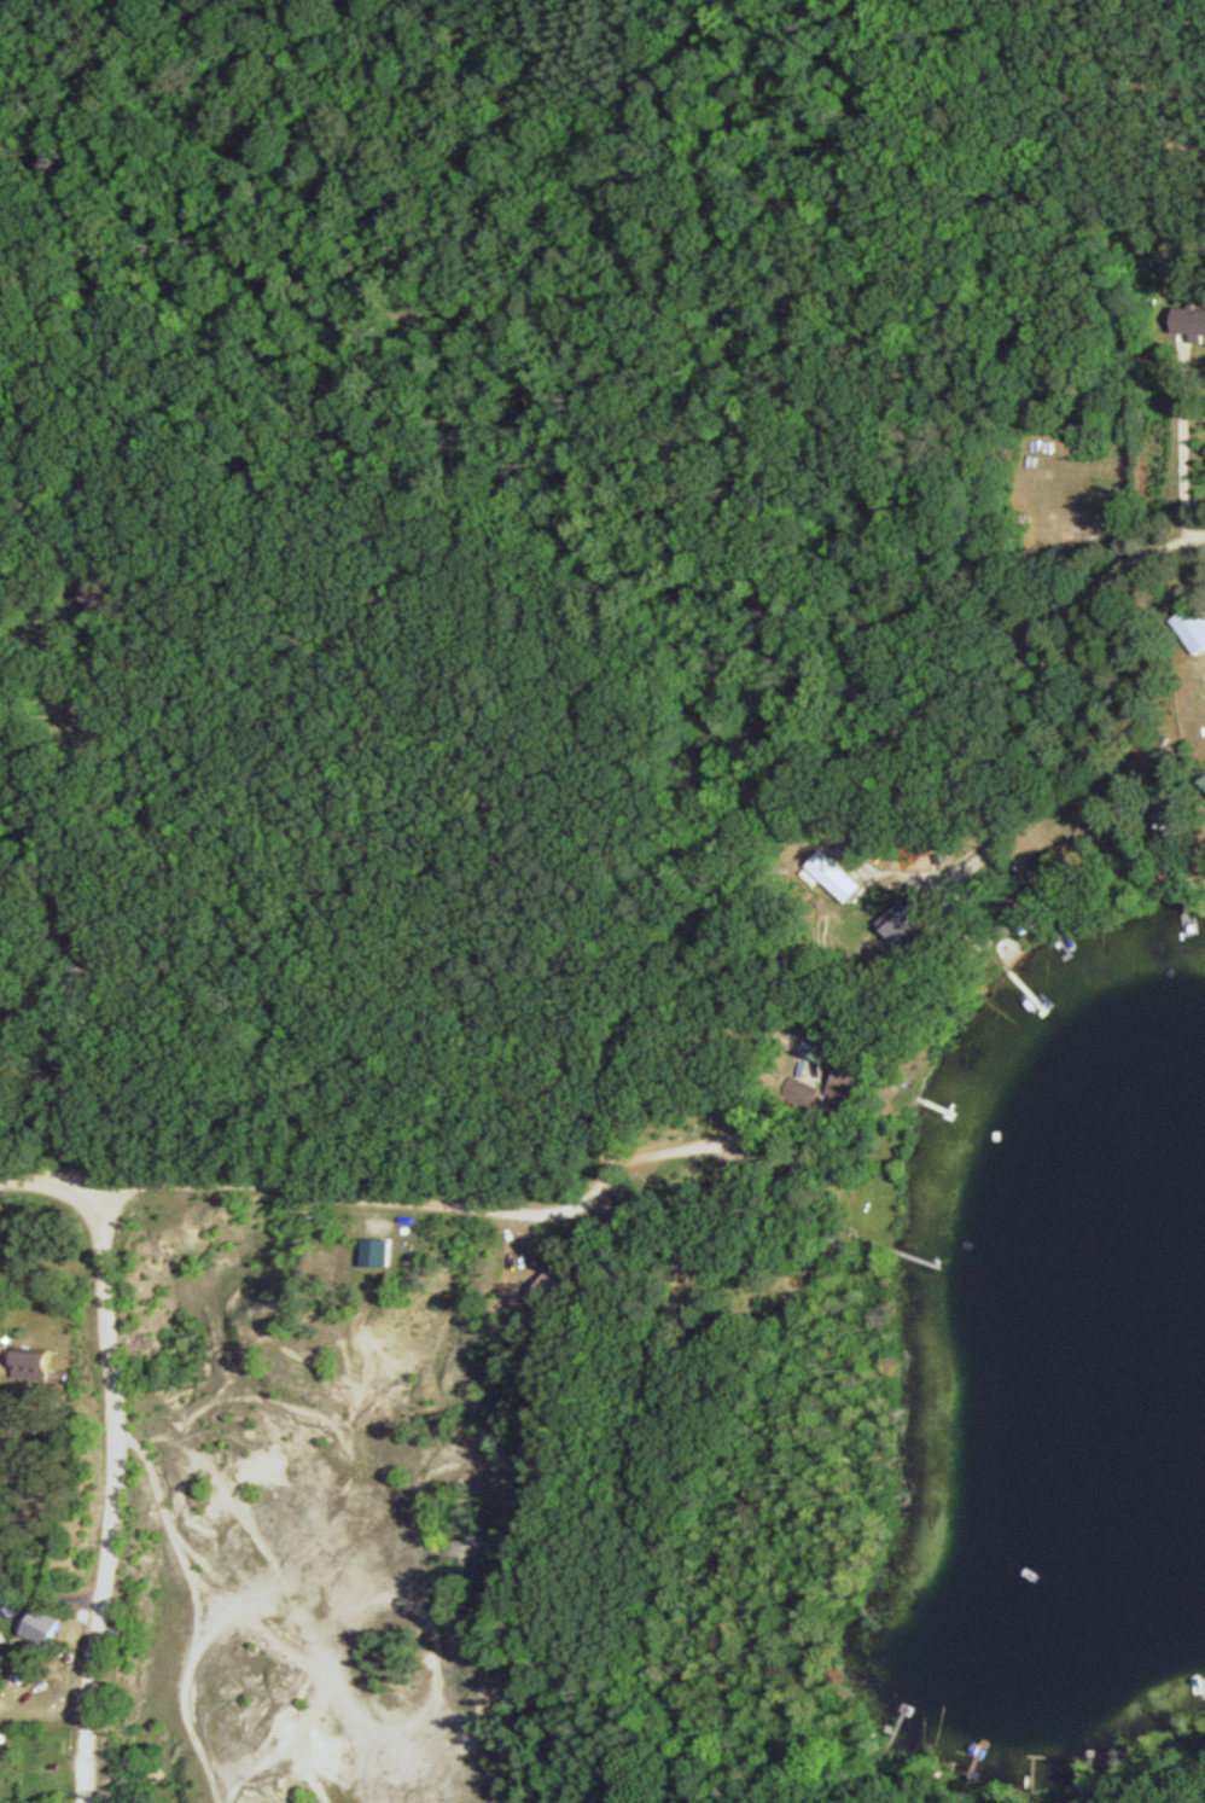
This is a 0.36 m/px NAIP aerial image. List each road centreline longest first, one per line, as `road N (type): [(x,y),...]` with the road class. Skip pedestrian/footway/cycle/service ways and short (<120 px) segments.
road 1 (residential): [(0,1173),(95,1192),(107,1240),(123,1447),(90,1802)]
road 2 (residential): [(1204,536),(1159,548),(1079,594)]

